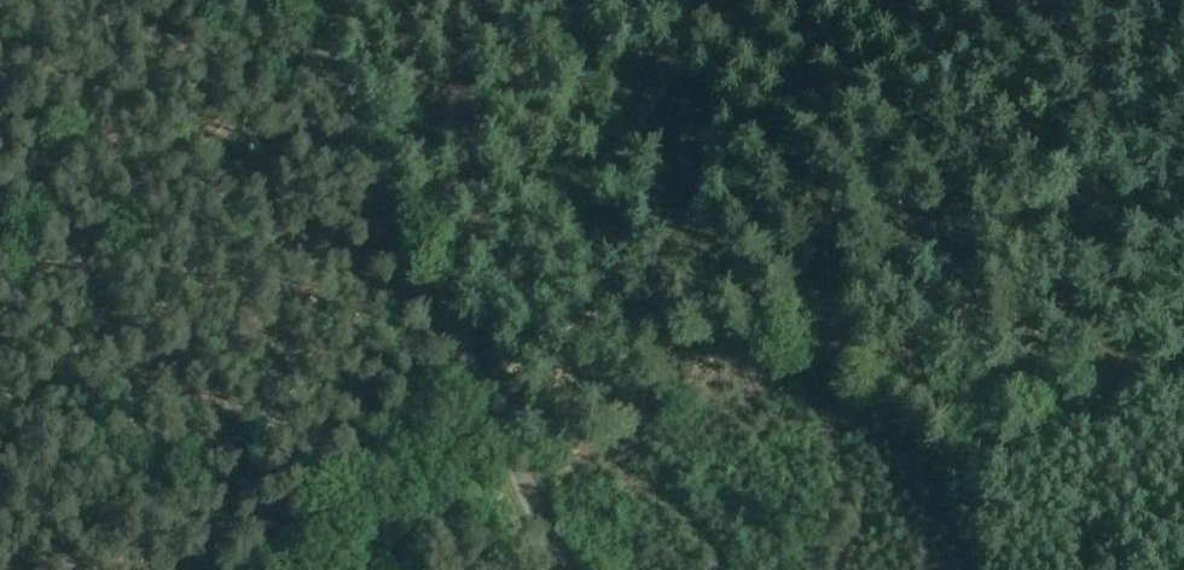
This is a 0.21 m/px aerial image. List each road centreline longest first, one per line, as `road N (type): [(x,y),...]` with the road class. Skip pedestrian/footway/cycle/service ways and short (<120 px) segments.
road 1 (track): [(304,0),(477,367)]
road 2 (track): [(274,569),(477,367)]
road 3 (track): [(477,367),(572,569)]

